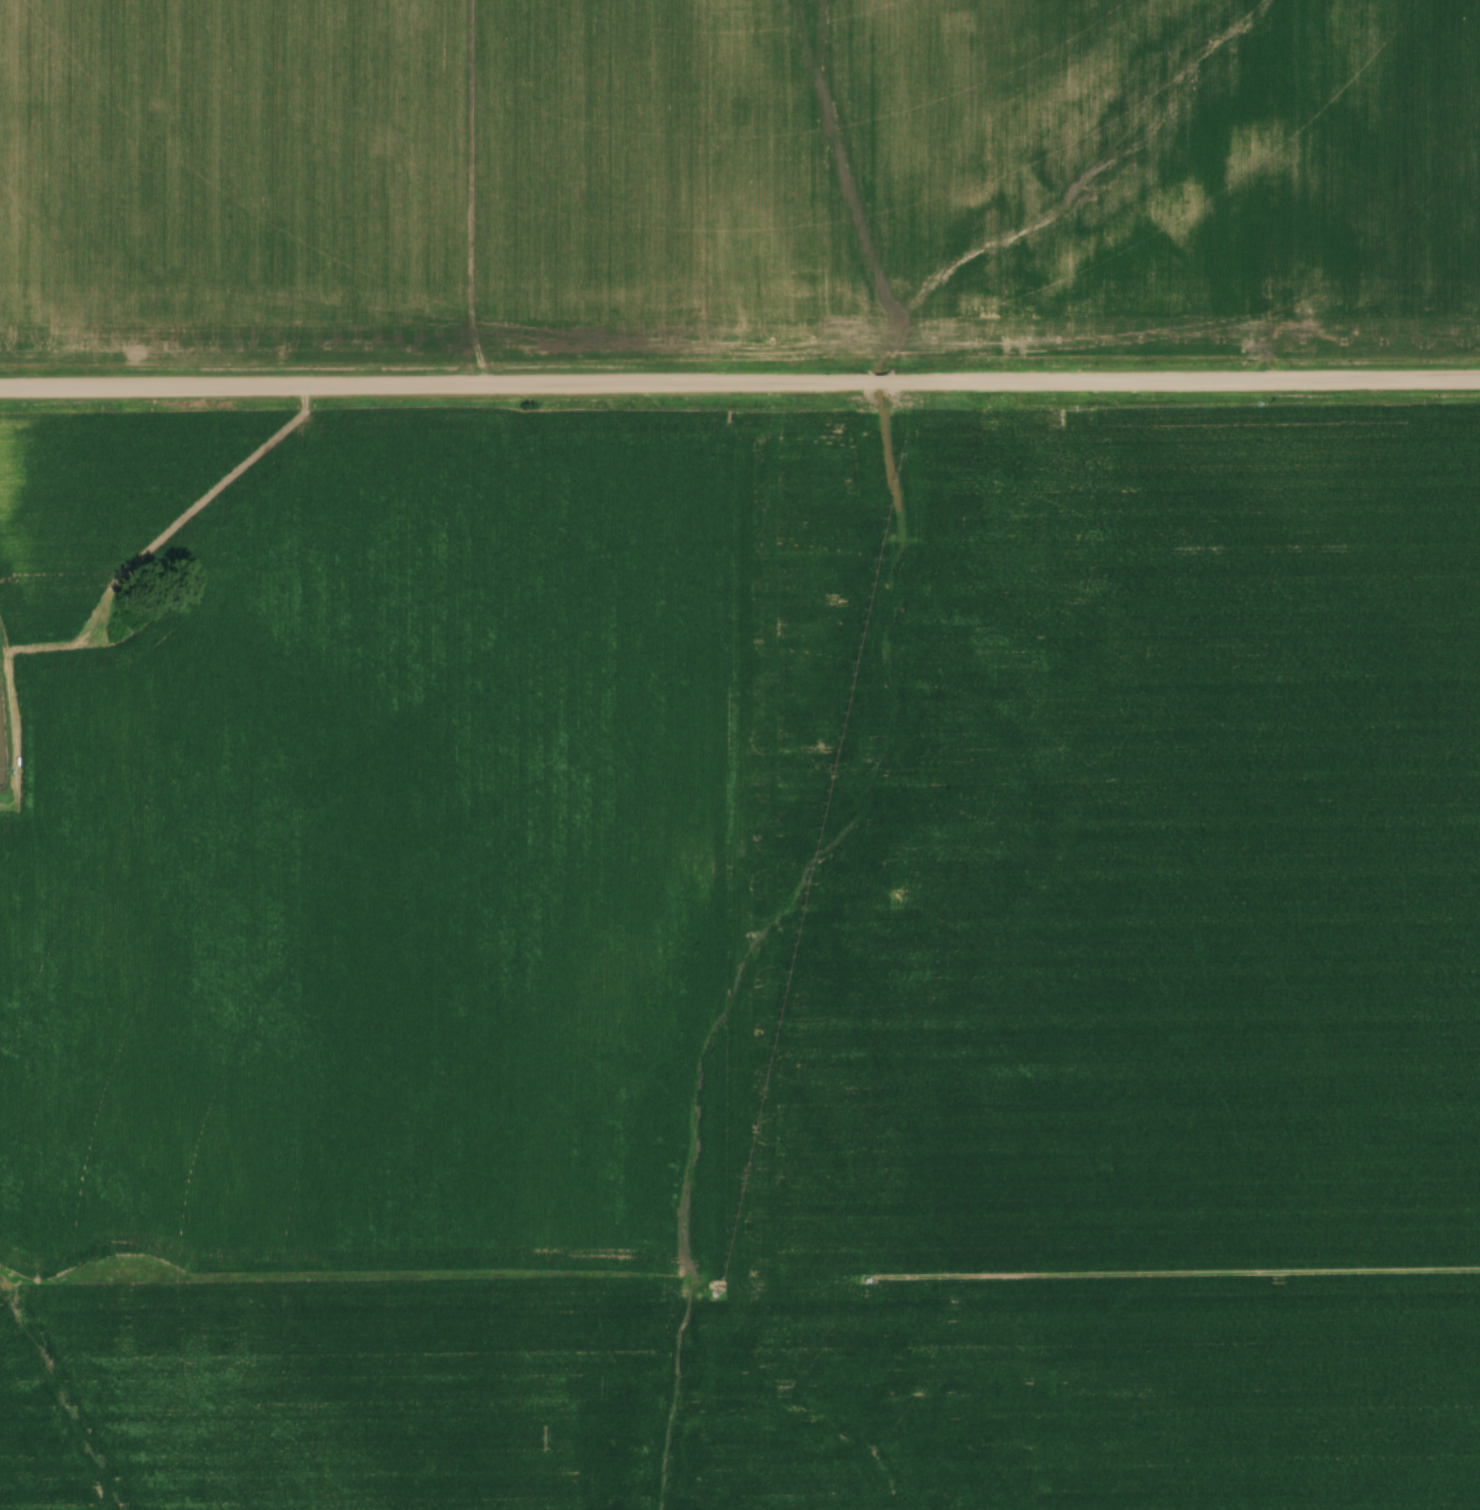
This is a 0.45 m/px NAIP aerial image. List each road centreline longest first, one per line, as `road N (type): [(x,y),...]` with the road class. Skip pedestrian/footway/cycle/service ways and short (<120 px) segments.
road 1 (tertiary): [(0,395),(1479,385)]

